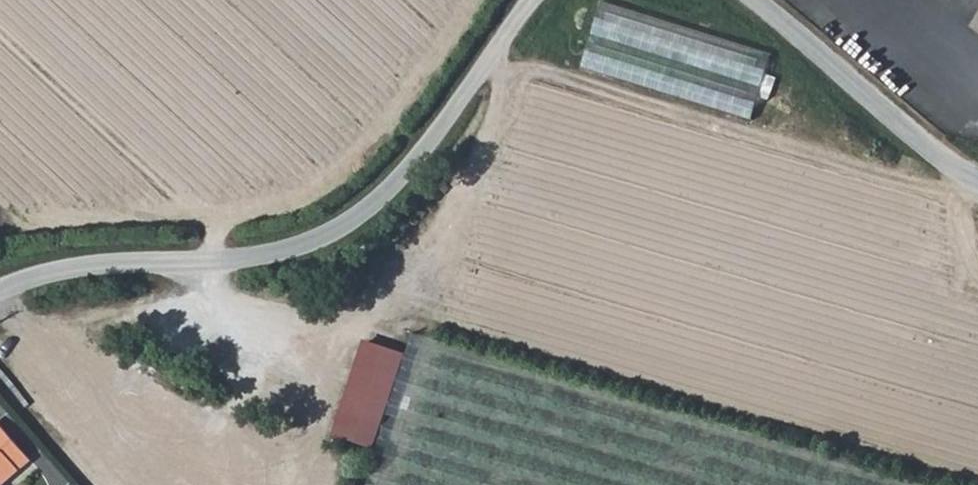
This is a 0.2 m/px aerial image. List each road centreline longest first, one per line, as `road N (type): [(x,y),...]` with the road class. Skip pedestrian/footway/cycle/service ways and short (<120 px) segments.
road 1 (unclassified): [(527,0),(408,175),(354,222),(284,250),(51,268),(0,292)]
road 2 (unclassified): [(977,186),(745,0)]

